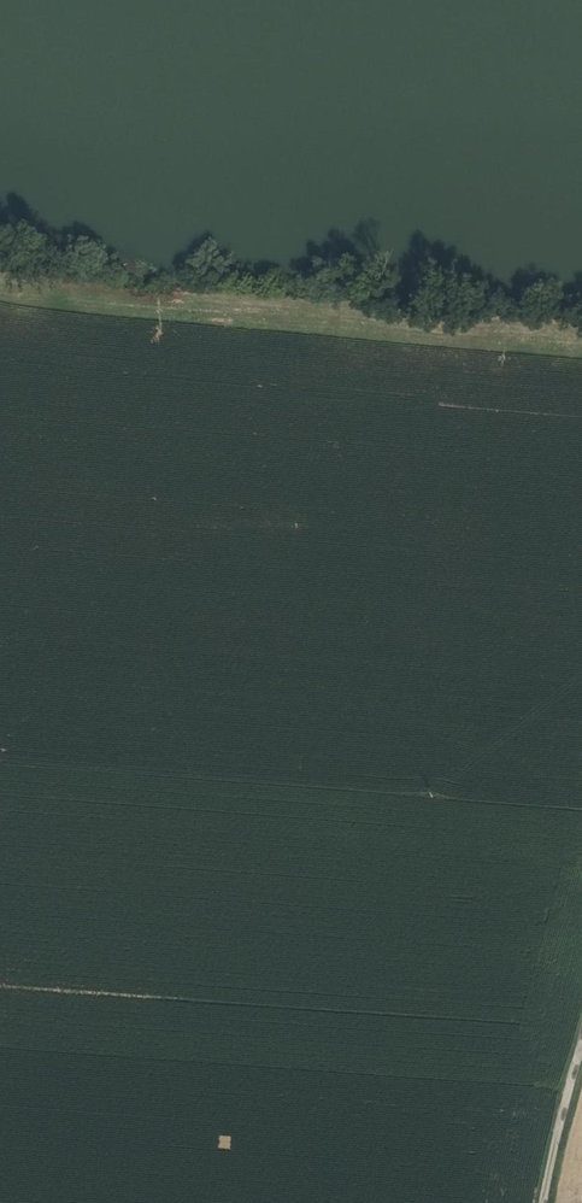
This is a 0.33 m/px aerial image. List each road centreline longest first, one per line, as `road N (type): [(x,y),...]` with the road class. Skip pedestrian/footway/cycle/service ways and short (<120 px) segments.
road 1 (track): [(544,1202),(581,1044)]

